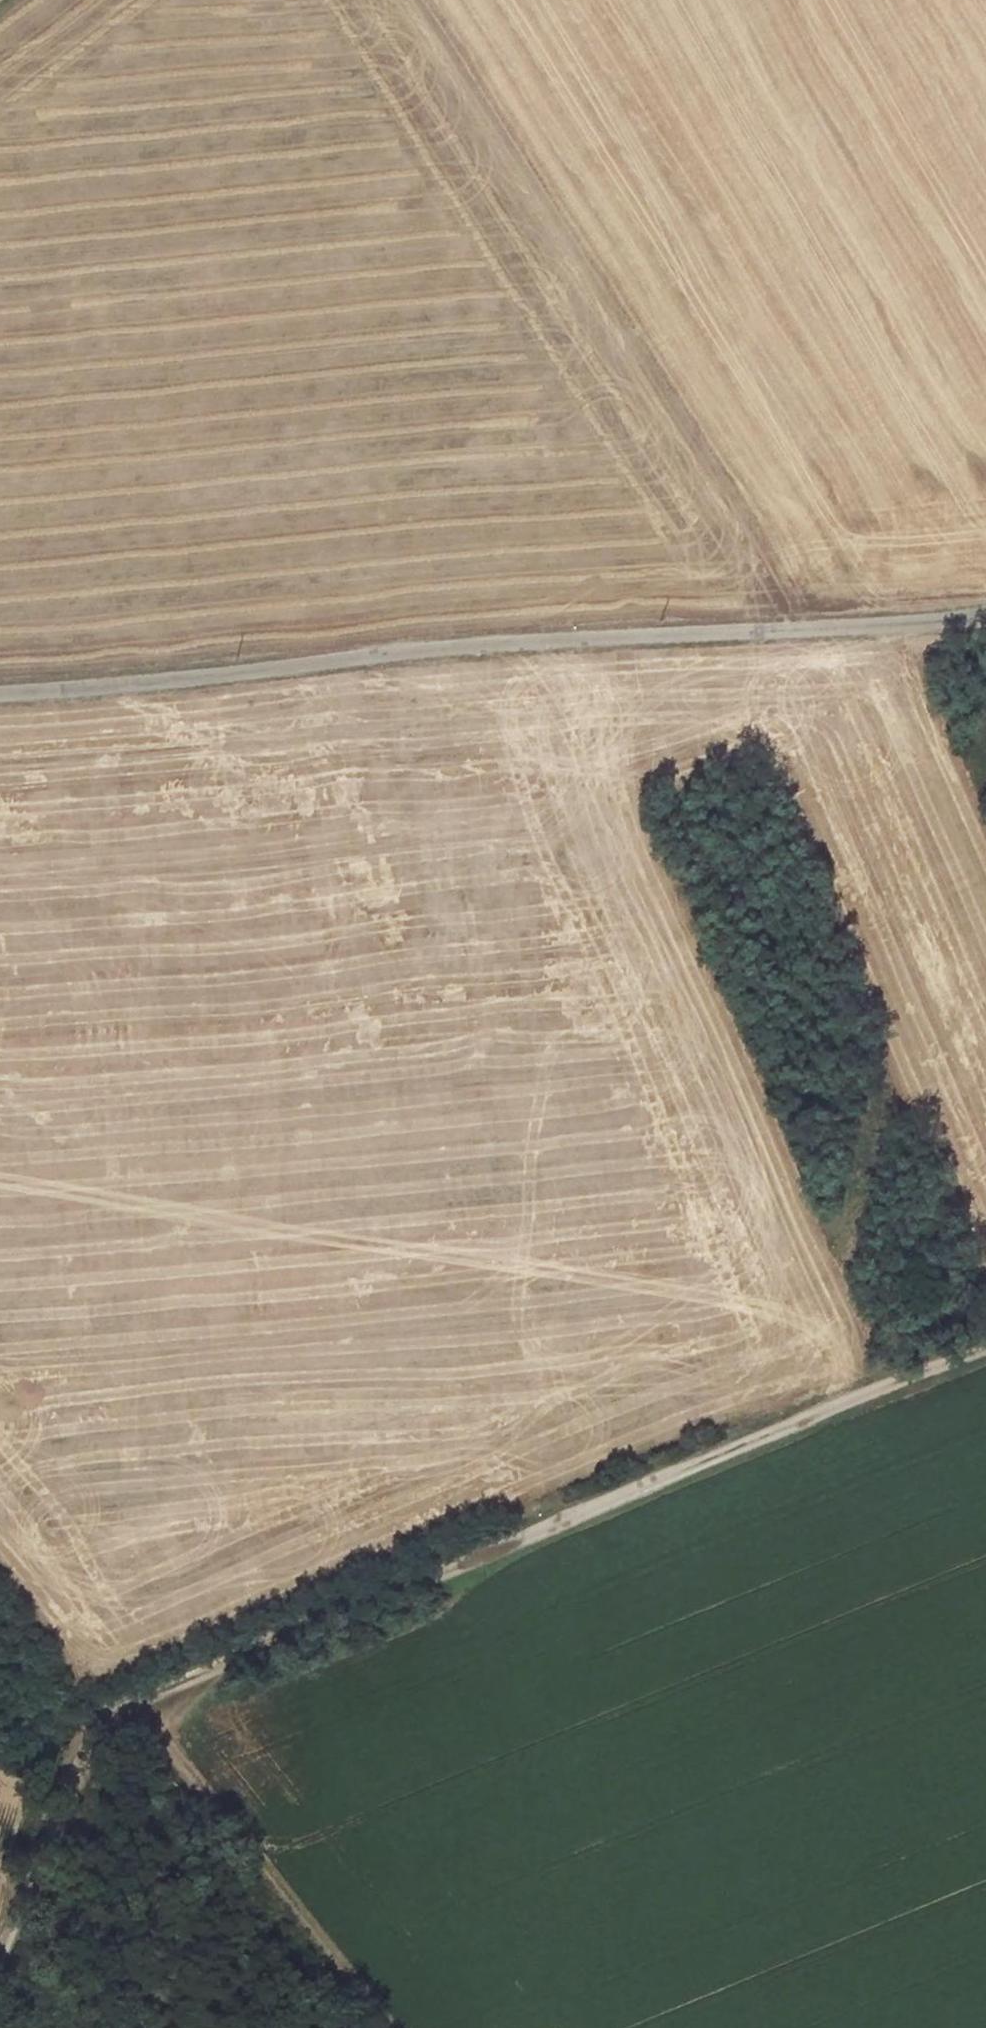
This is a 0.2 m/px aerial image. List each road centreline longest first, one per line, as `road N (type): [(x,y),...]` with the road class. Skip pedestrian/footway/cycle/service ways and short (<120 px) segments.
road 1 (track): [(985,1349),(119,1715),(48,1831),(0,1961)]
road 2 (track): [(0,697),(438,649),(985,619)]
road 3 (track): [(381,2027),(119,1715)]

